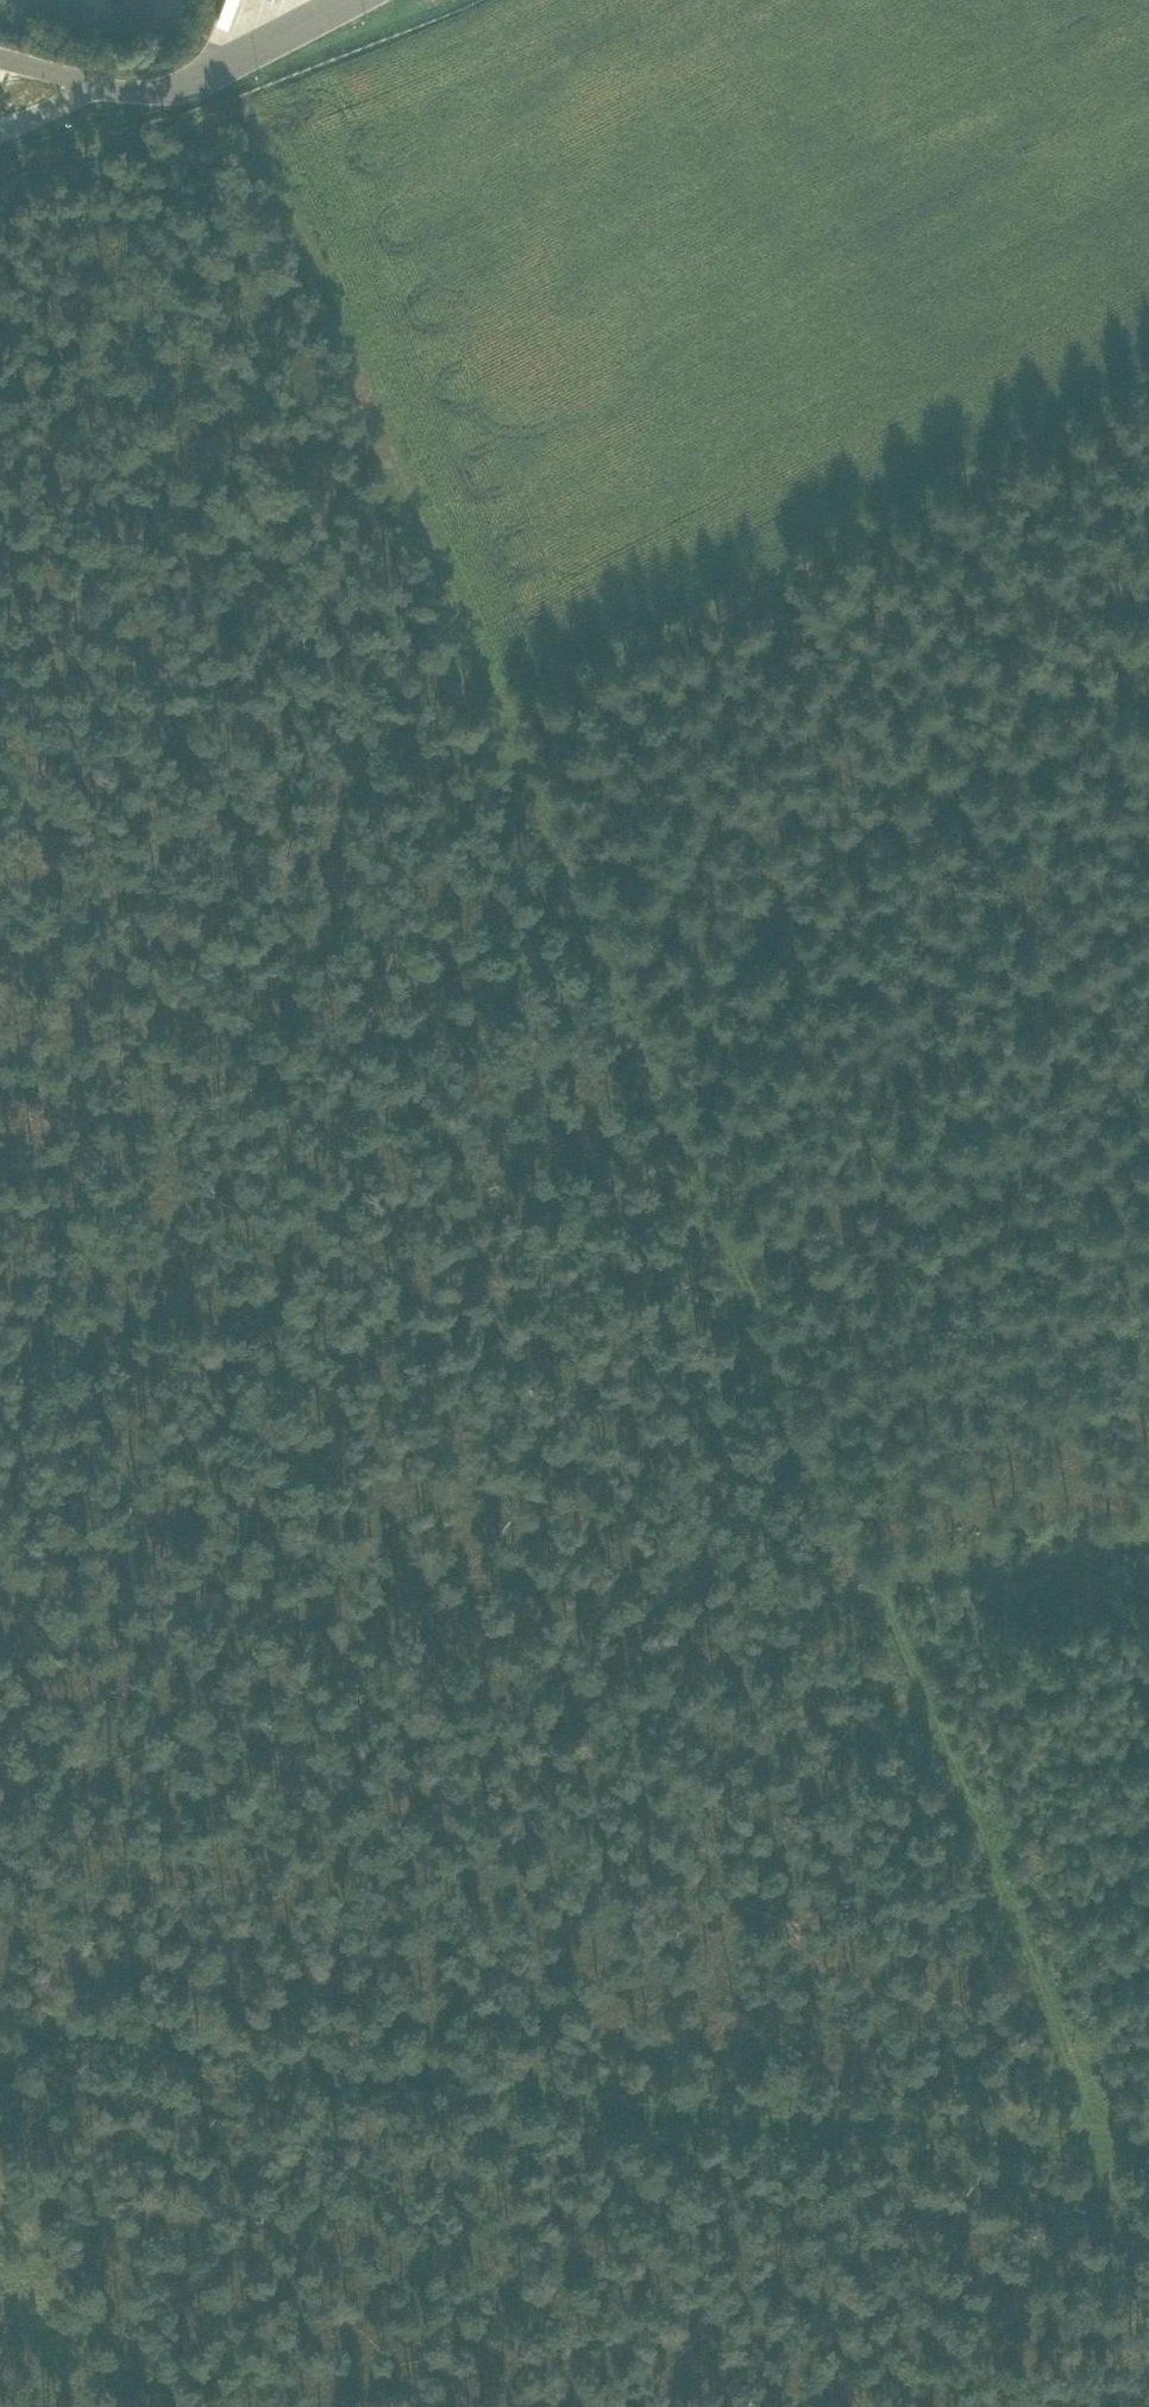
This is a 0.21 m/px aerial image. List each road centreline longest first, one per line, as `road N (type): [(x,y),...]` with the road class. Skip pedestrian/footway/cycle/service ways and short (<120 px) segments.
road 1 (track): [(1148,2174),(0,2058)]

